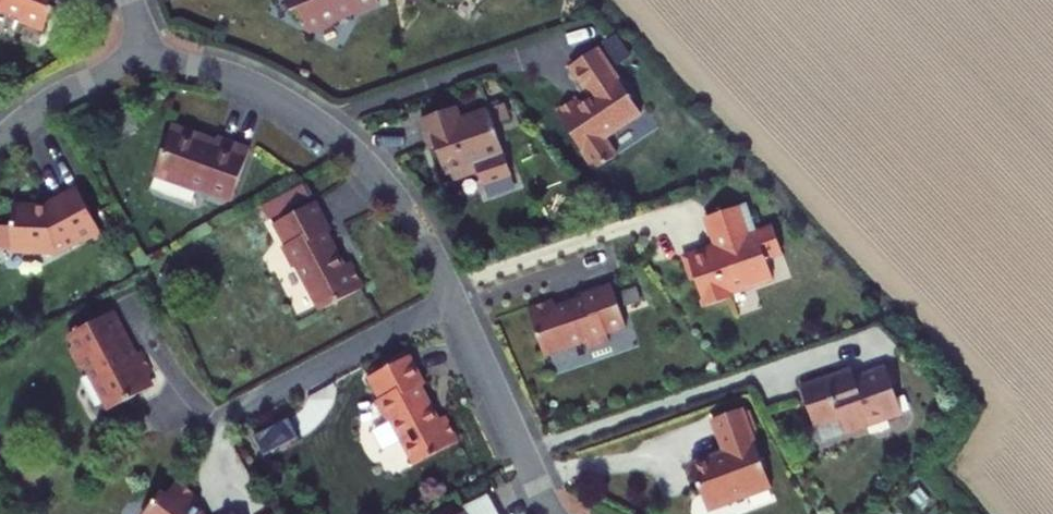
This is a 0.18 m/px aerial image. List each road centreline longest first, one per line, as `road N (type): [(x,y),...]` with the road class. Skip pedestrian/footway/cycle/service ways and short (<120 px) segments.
road 1 (residential): [(556,513),(423,238),(388,190),(286,107),(227,79),(147,58)]
road 2 (residential): [(147,58),(60,98),(0,143)]

